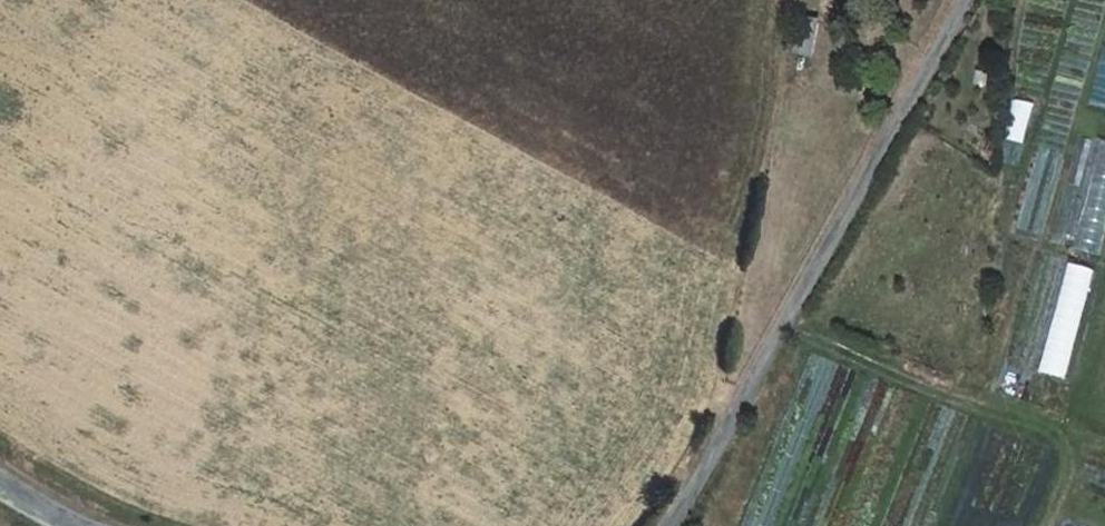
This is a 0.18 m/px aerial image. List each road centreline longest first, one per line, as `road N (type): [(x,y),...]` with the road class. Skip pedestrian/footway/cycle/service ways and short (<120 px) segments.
road 1 (unclassified): [(970,0),(666,525)]

